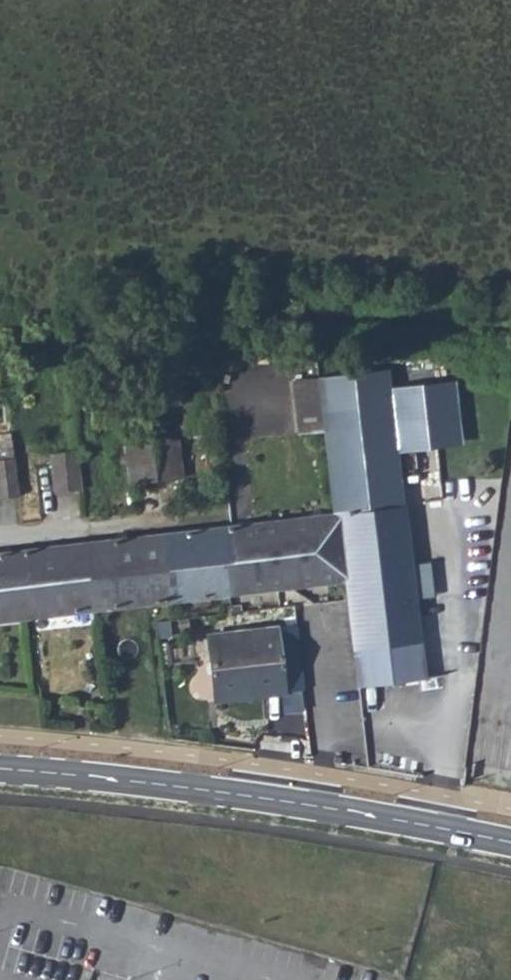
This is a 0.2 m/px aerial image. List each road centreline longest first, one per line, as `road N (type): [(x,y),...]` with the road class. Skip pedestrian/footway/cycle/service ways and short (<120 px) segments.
road 1 (secondary): [(0,769),(353,811),(510,842)]

